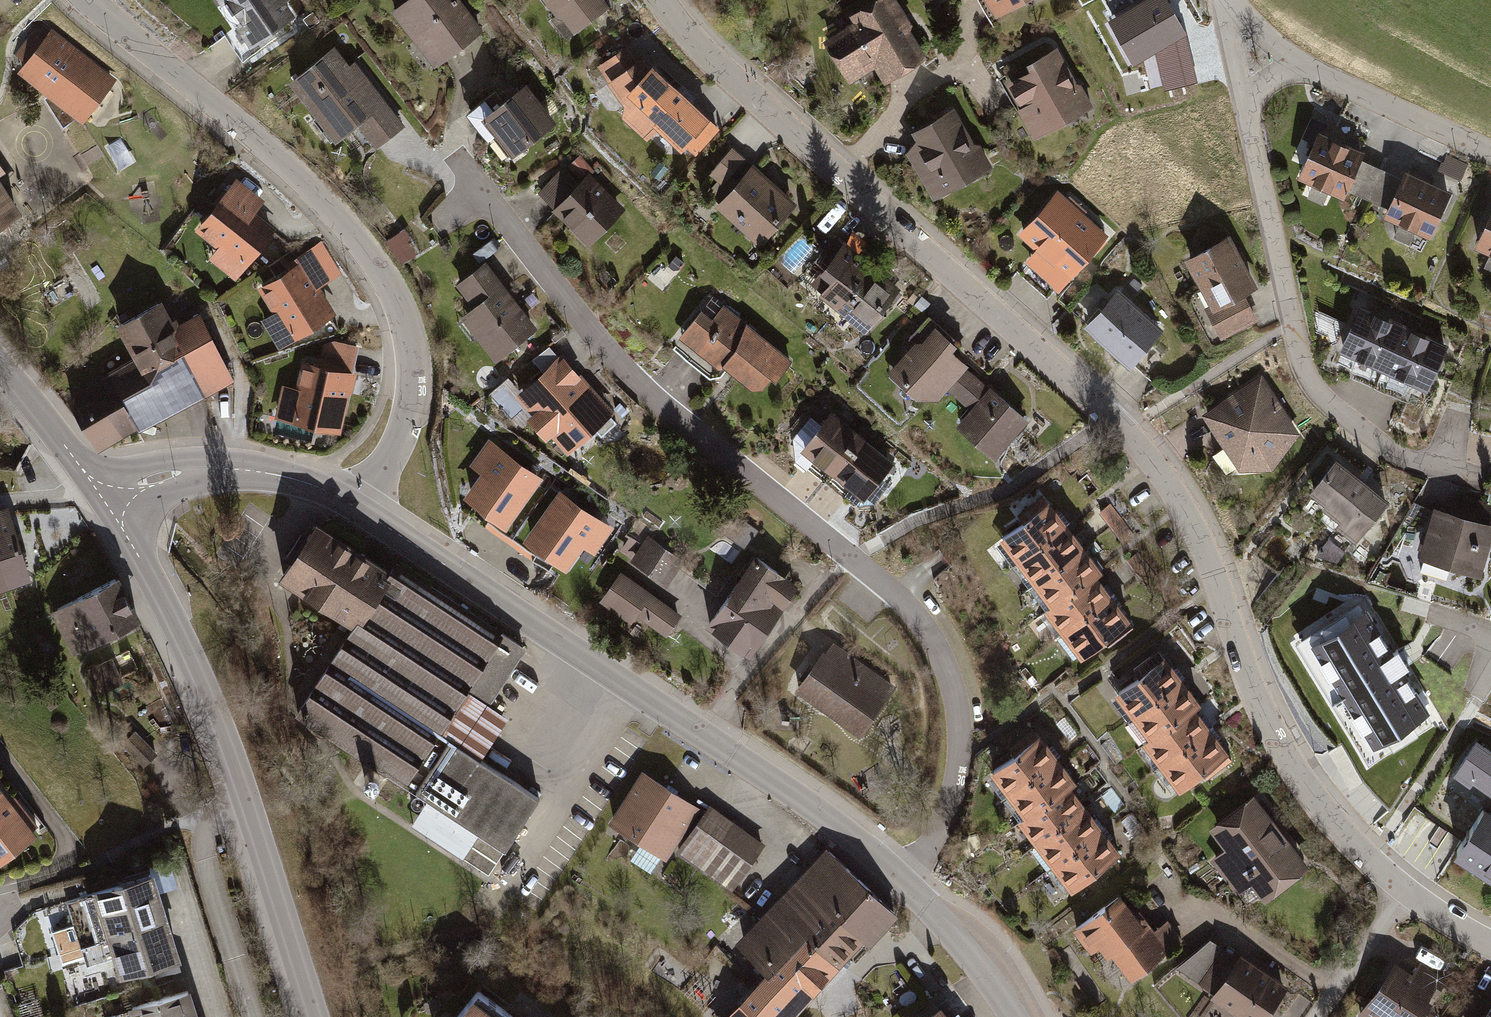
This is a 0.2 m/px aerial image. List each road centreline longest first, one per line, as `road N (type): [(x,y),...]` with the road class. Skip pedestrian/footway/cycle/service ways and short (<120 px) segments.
road 1 (residential): [(842,177),(1144,453),(1193,526),(1248,680),(1298,778),(1387,878),(1490,946)]
road 2 (residential): [(902,883),(936,835),(955,782),(957,712),(932,638),(896,594),(626,373),(484,194)]
road 3 (residential): [(358,509),(805,802),(902,883)]
road 4 (residential): [(358,509),(397,451),(415,395),(406,327),(386,281),(309,186),(91,0)]
road 5 (tertiary): [(101,495),(162,601),(217,720),(313,1016)]
road 6 (residential): [(1244,110),(1310,381),(1382,445),(1440,468)]
road 7 (residential): [(101,495),(179,472),(227,469),(294,479),(358,509)]
road 8 (residential): [(660,0),(708,58),(842,177)]
road 9 (residential): [(1306,65),(1490,152)]
road 10 (residential): [(902,883),(973,957),(1016,1016)]
road 11 (residential): [(842,177),(914,94),(969,66)]
road 12 (tertiary): [(0,370),(101,495)]

